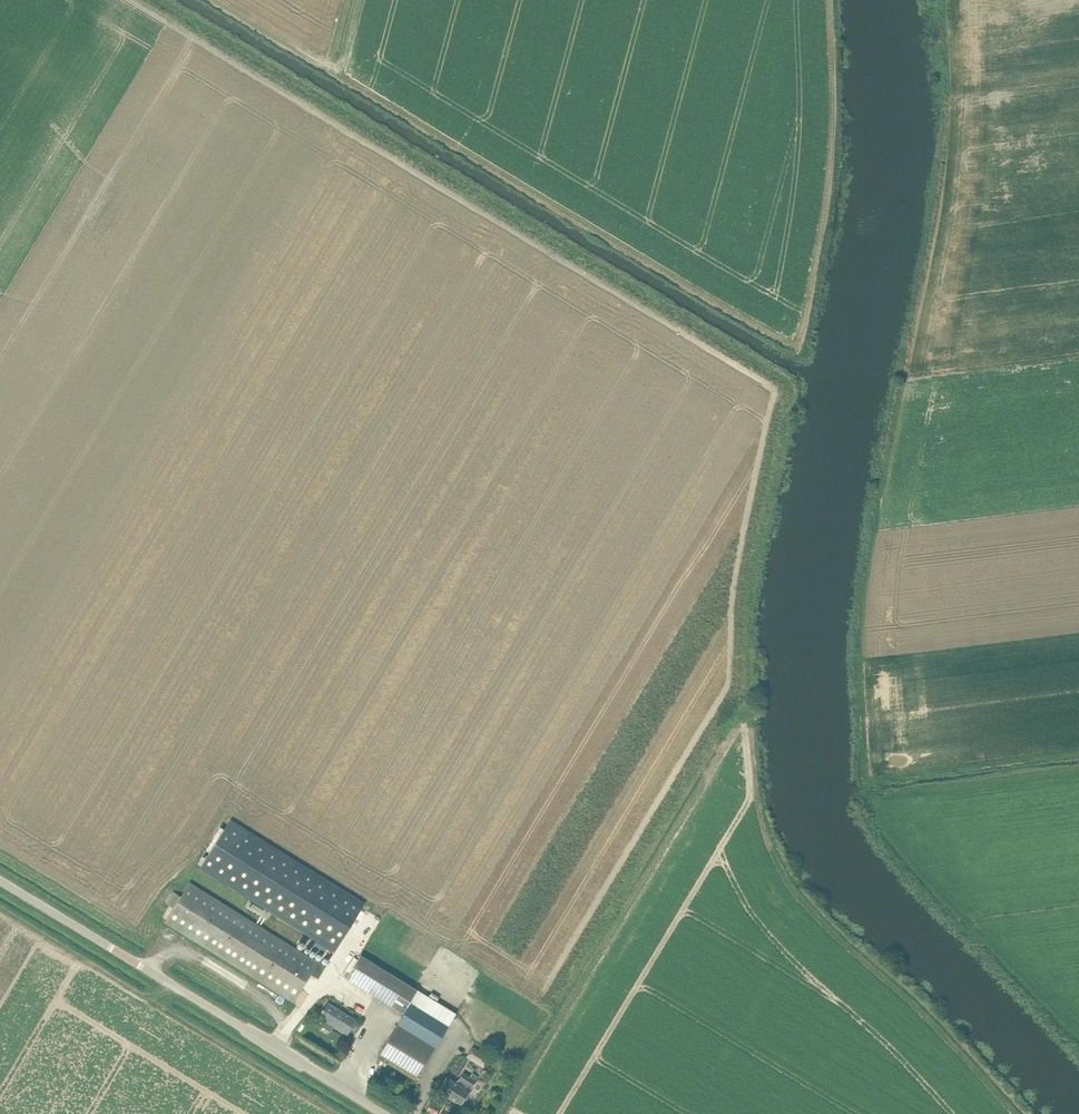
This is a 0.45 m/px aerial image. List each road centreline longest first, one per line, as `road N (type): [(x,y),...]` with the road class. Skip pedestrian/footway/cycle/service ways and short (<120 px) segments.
road 1 (unclassified): [(389,1113),(0,876)]

